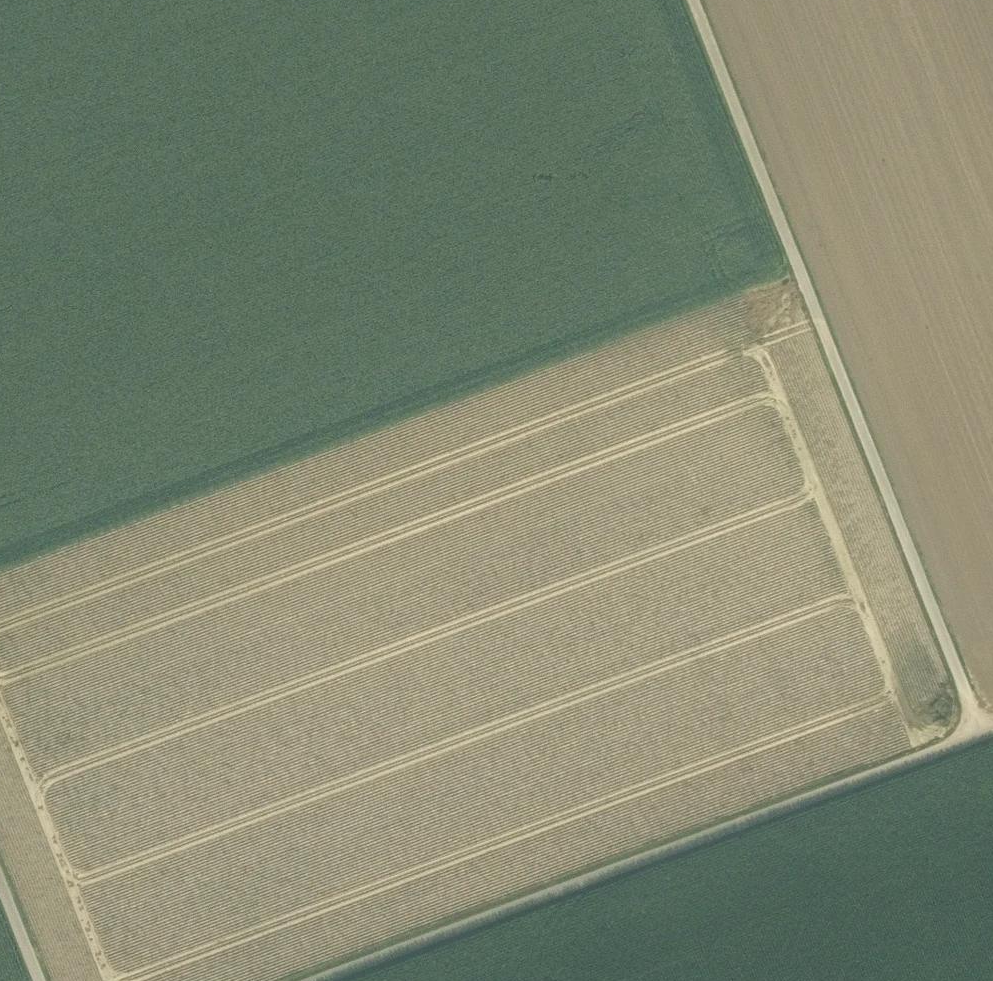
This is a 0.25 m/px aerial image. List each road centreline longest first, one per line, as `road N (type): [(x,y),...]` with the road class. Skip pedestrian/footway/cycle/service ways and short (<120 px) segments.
road 1 (track): [(694,0),(981,735)]
road 2 (unclassified): [(309,980),(992,730)]

